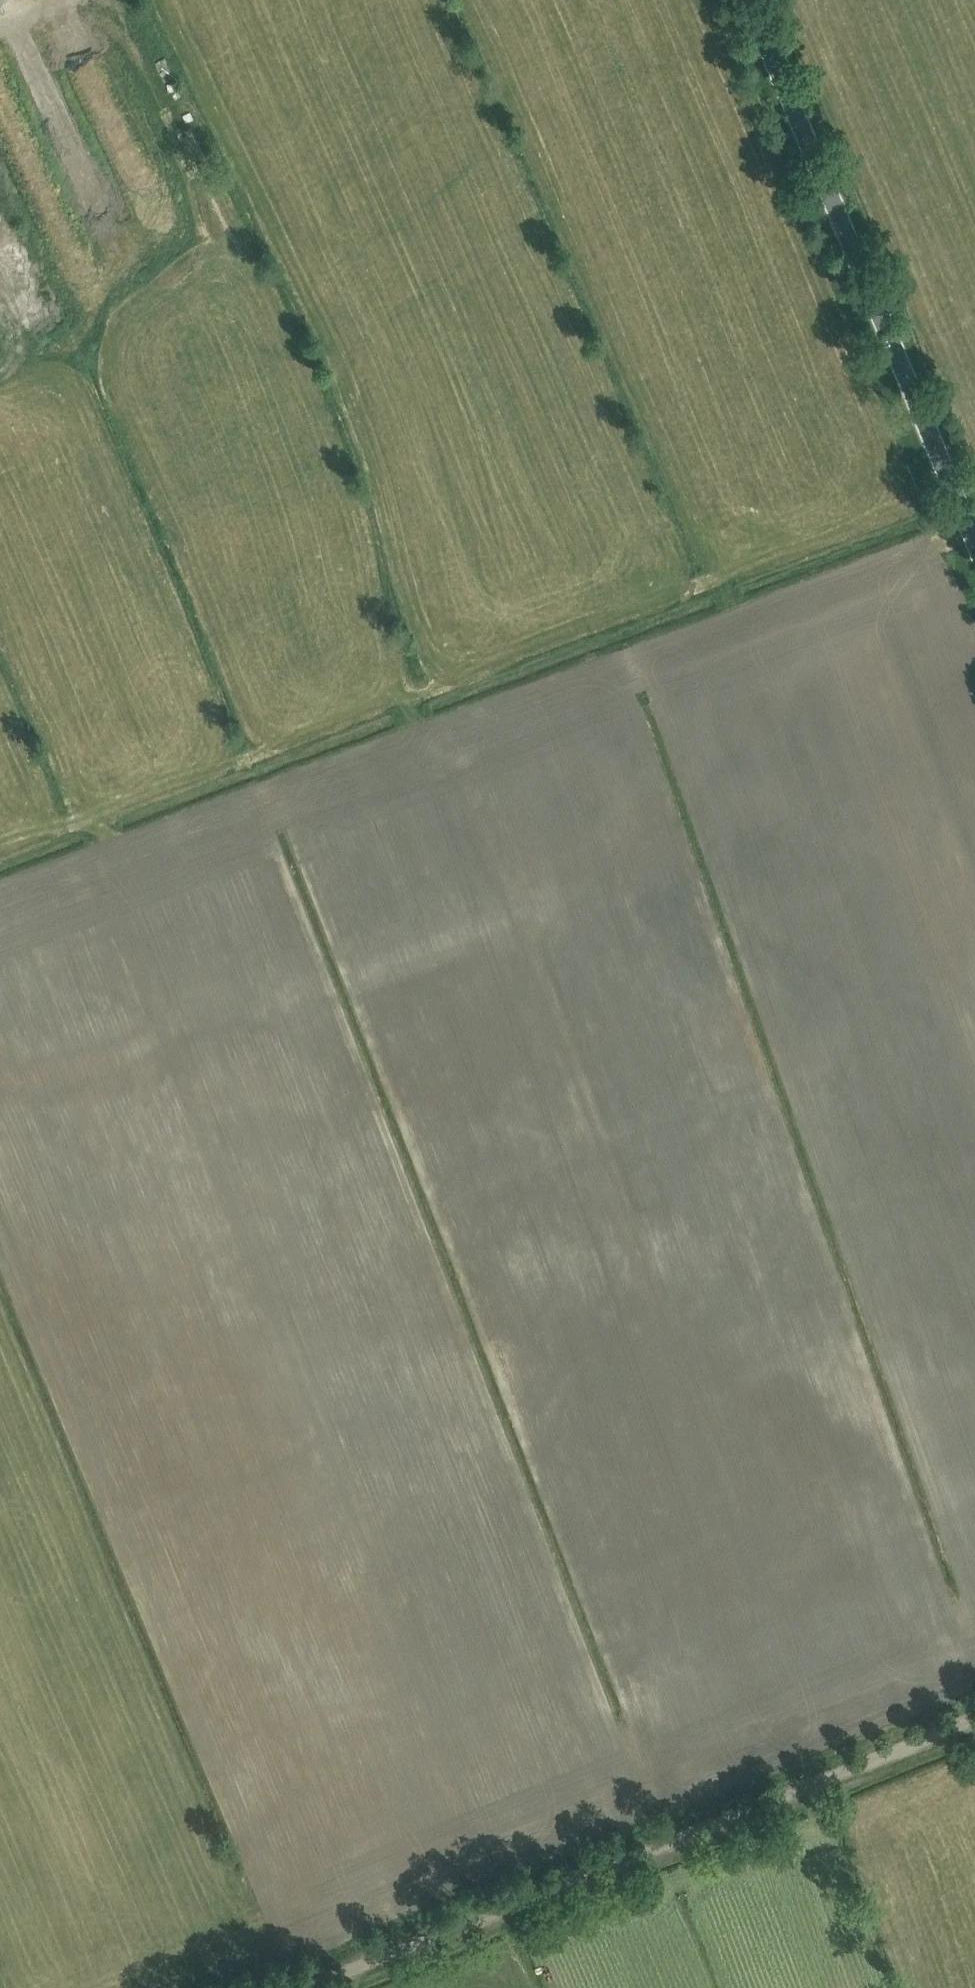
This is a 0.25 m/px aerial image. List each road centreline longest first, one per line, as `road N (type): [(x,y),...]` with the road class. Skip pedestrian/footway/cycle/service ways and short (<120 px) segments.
road 1 (track): [(306,1987),(974,1719)]
road 2 (unclassified): [(974,539),(748,0)]

